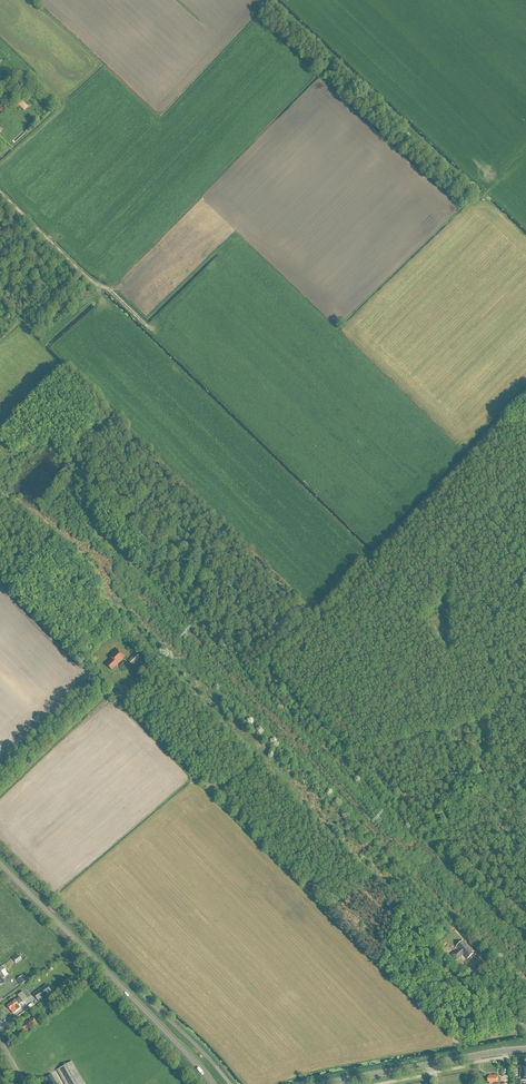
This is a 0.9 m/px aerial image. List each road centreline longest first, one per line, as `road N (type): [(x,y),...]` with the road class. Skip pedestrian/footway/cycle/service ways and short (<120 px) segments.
road 1 (track): [(525,920),(430,812),(478,758),(481,718),(525,671)]
road 2 (tertiary): [(214,1083),(0,864)]
road 3 (tertiary): [(329,1083),(525,1050)]
road 4 (track): [(99,286),(0,192)]

